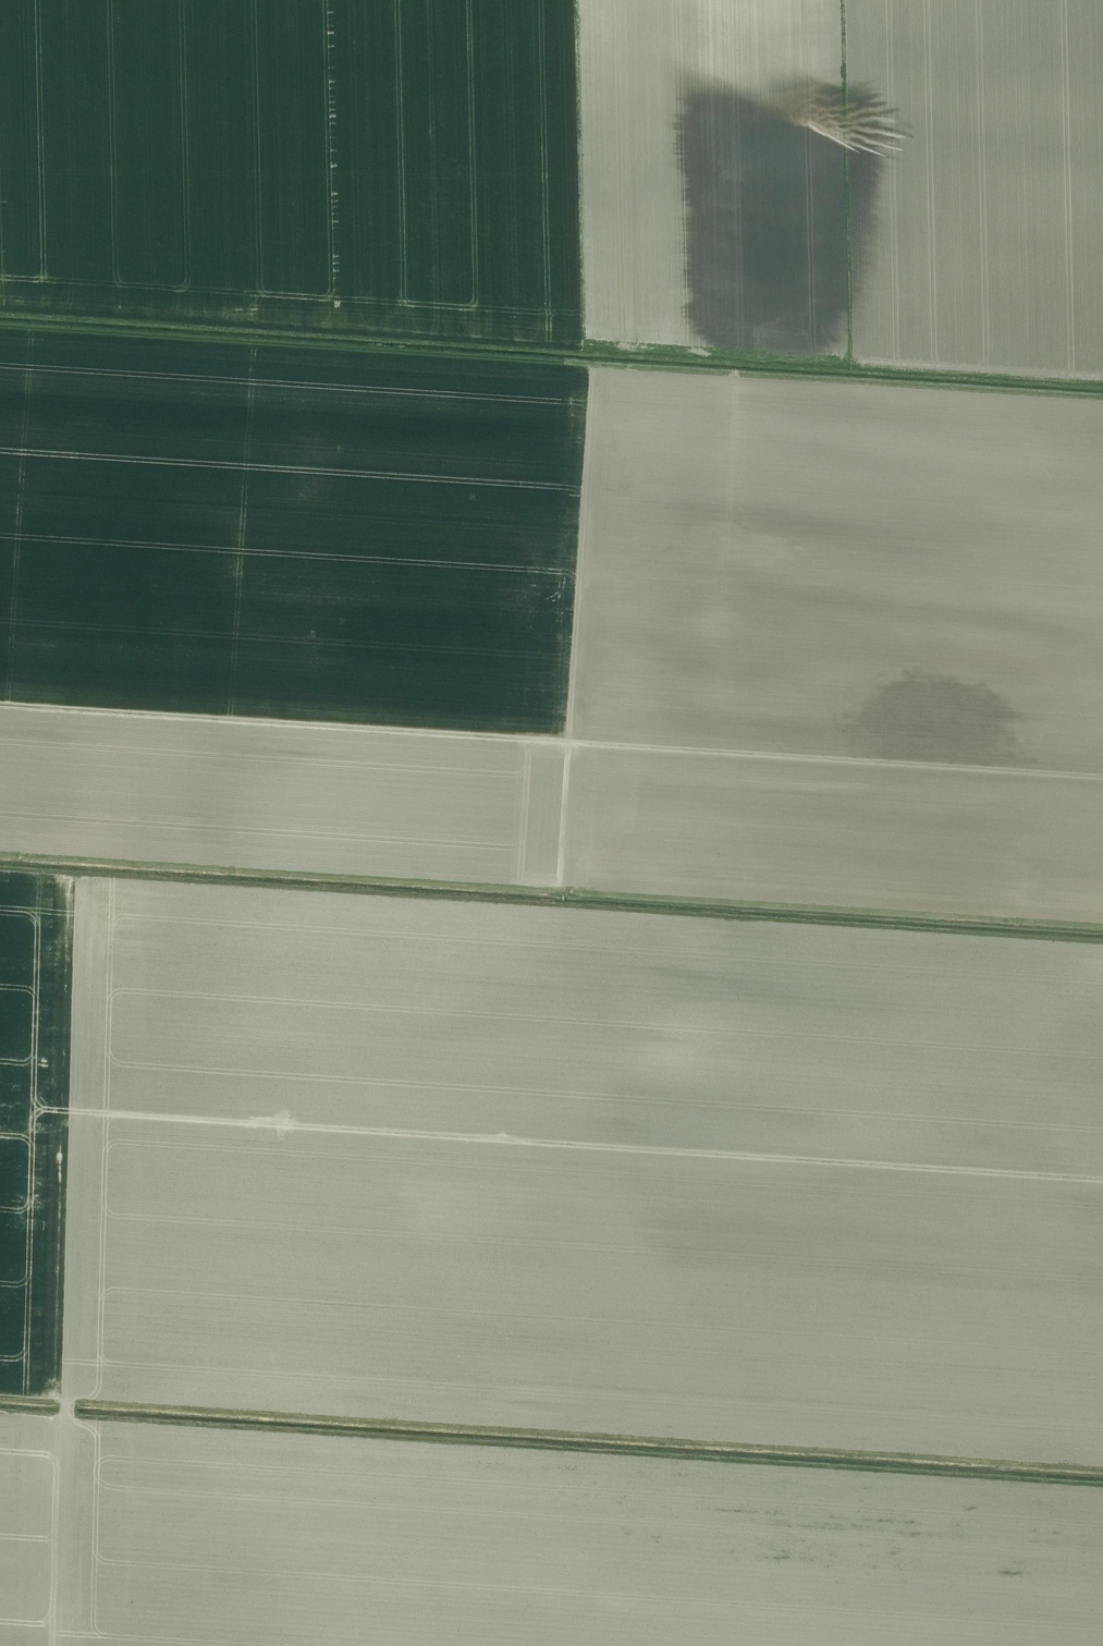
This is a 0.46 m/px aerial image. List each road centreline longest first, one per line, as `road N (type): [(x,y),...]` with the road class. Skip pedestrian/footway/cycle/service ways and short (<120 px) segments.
road 1 (track): [(1102,1180),(67,1112)]

